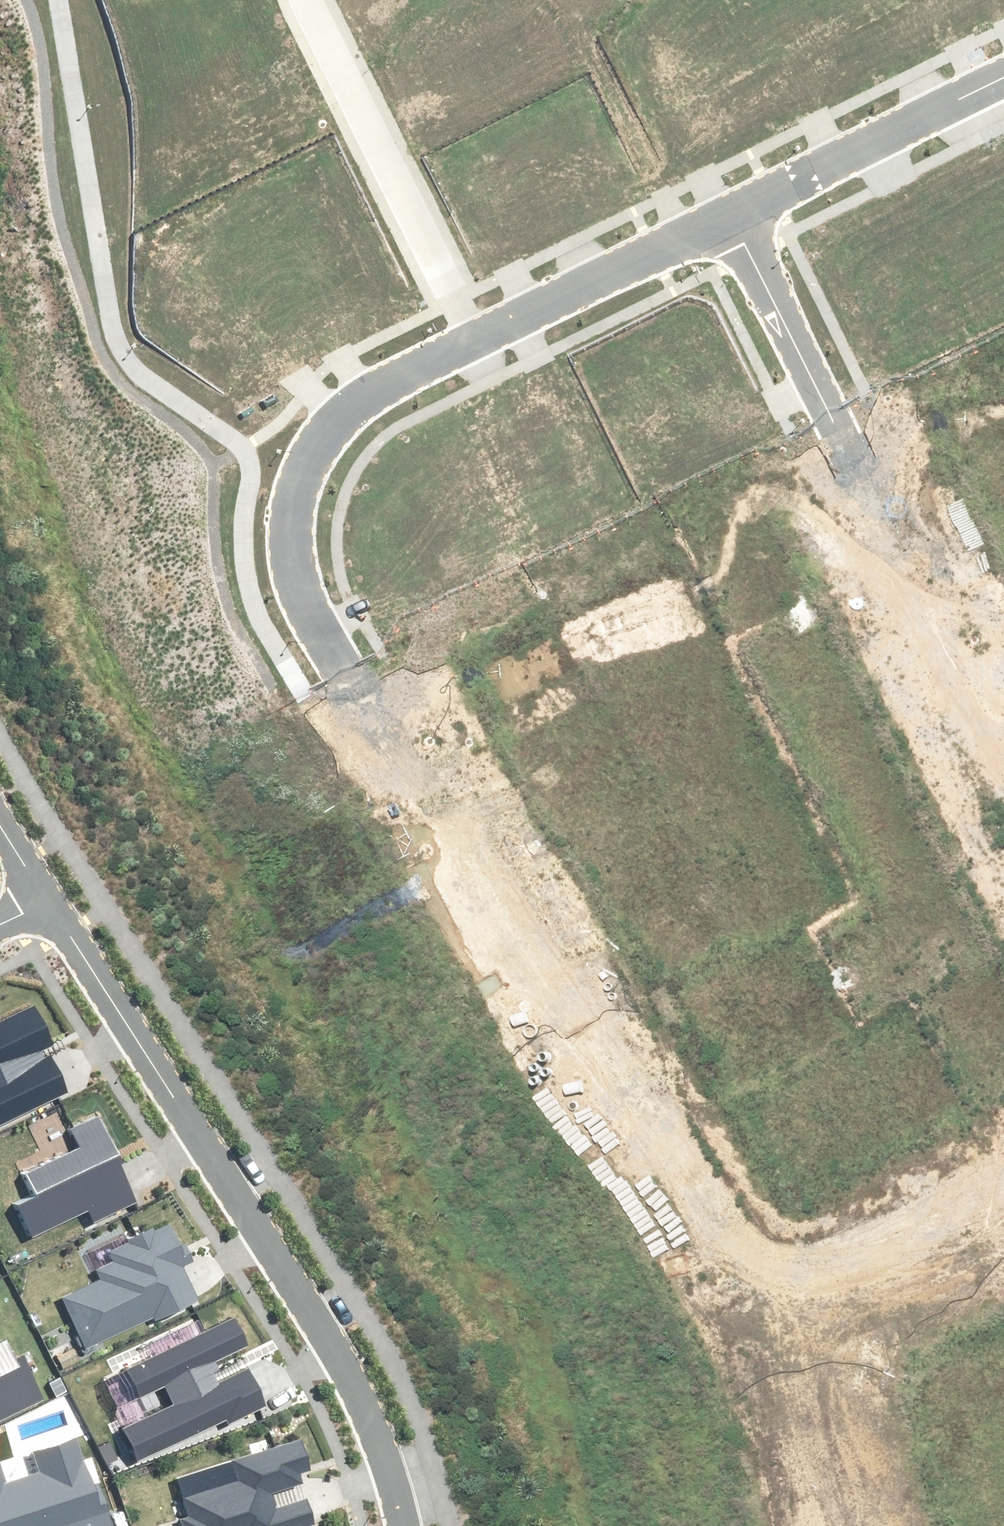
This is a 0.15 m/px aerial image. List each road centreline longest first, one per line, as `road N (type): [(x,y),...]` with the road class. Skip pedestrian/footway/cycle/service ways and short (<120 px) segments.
road 1 (unknown): [(833,1525),(768,1291),(335,664)]
road 2 (residential): [(49,905),(340,1358),(376,1433),(404,1525)]
road 3 (unknown): [(1003,843),(823,395)]
road 4 (residential): [(335,664),(297,583),(298,484),(346,413),(475,339)]
road 5 (residential): [(475,339),(307,0)]
road 6 (residential): [(730,215),(1003,78)]
road 7 (residential): [(475,339),(730,215)]
road 8 (unknown): [(1003,1182),(868,1255),(768,1291)]
road 9 (residential): [(823,395),(730,215)]

